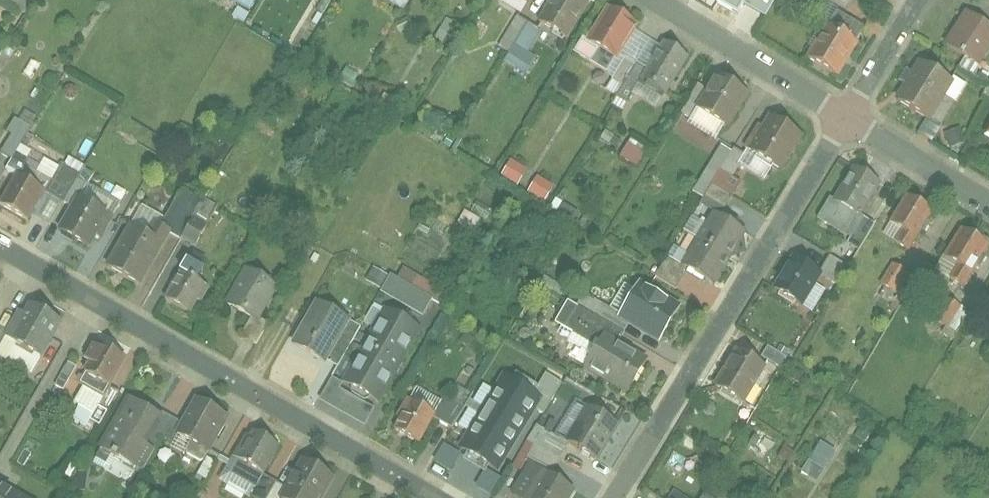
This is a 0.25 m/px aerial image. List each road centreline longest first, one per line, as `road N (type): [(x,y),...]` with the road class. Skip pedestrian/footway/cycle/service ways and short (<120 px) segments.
road 1 (residential): [(416,497),(0,251)]
road 2 (residential): [(845,111),(609,497)]
road 3 (residential): [(845,111),(663,0)]
road 4 (residential): [(988,199),(845,111)]
road 5 (residential): [(920,0),(845,111)]

